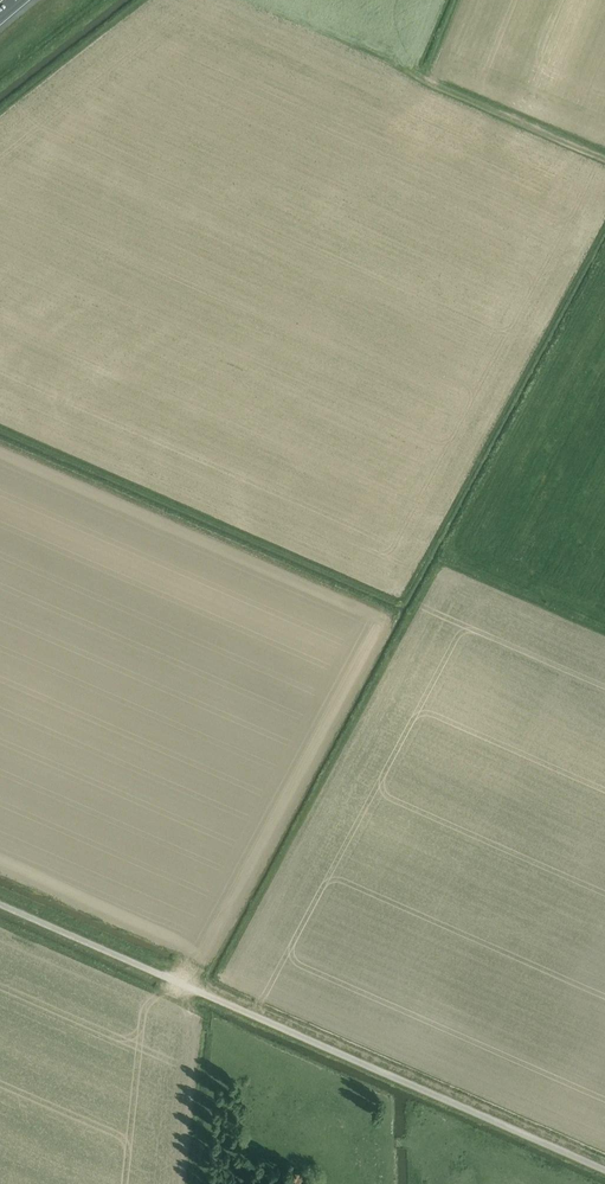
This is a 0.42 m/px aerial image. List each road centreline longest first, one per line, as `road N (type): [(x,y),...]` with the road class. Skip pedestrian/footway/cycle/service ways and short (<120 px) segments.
road 1 (track): [(604,1170),(0,905)]
road 2 (track): [(176,997),(212,1023),(387,1103),(389,1183)]
road 3 (track): [(397,56),(440,87),(604,159)]

